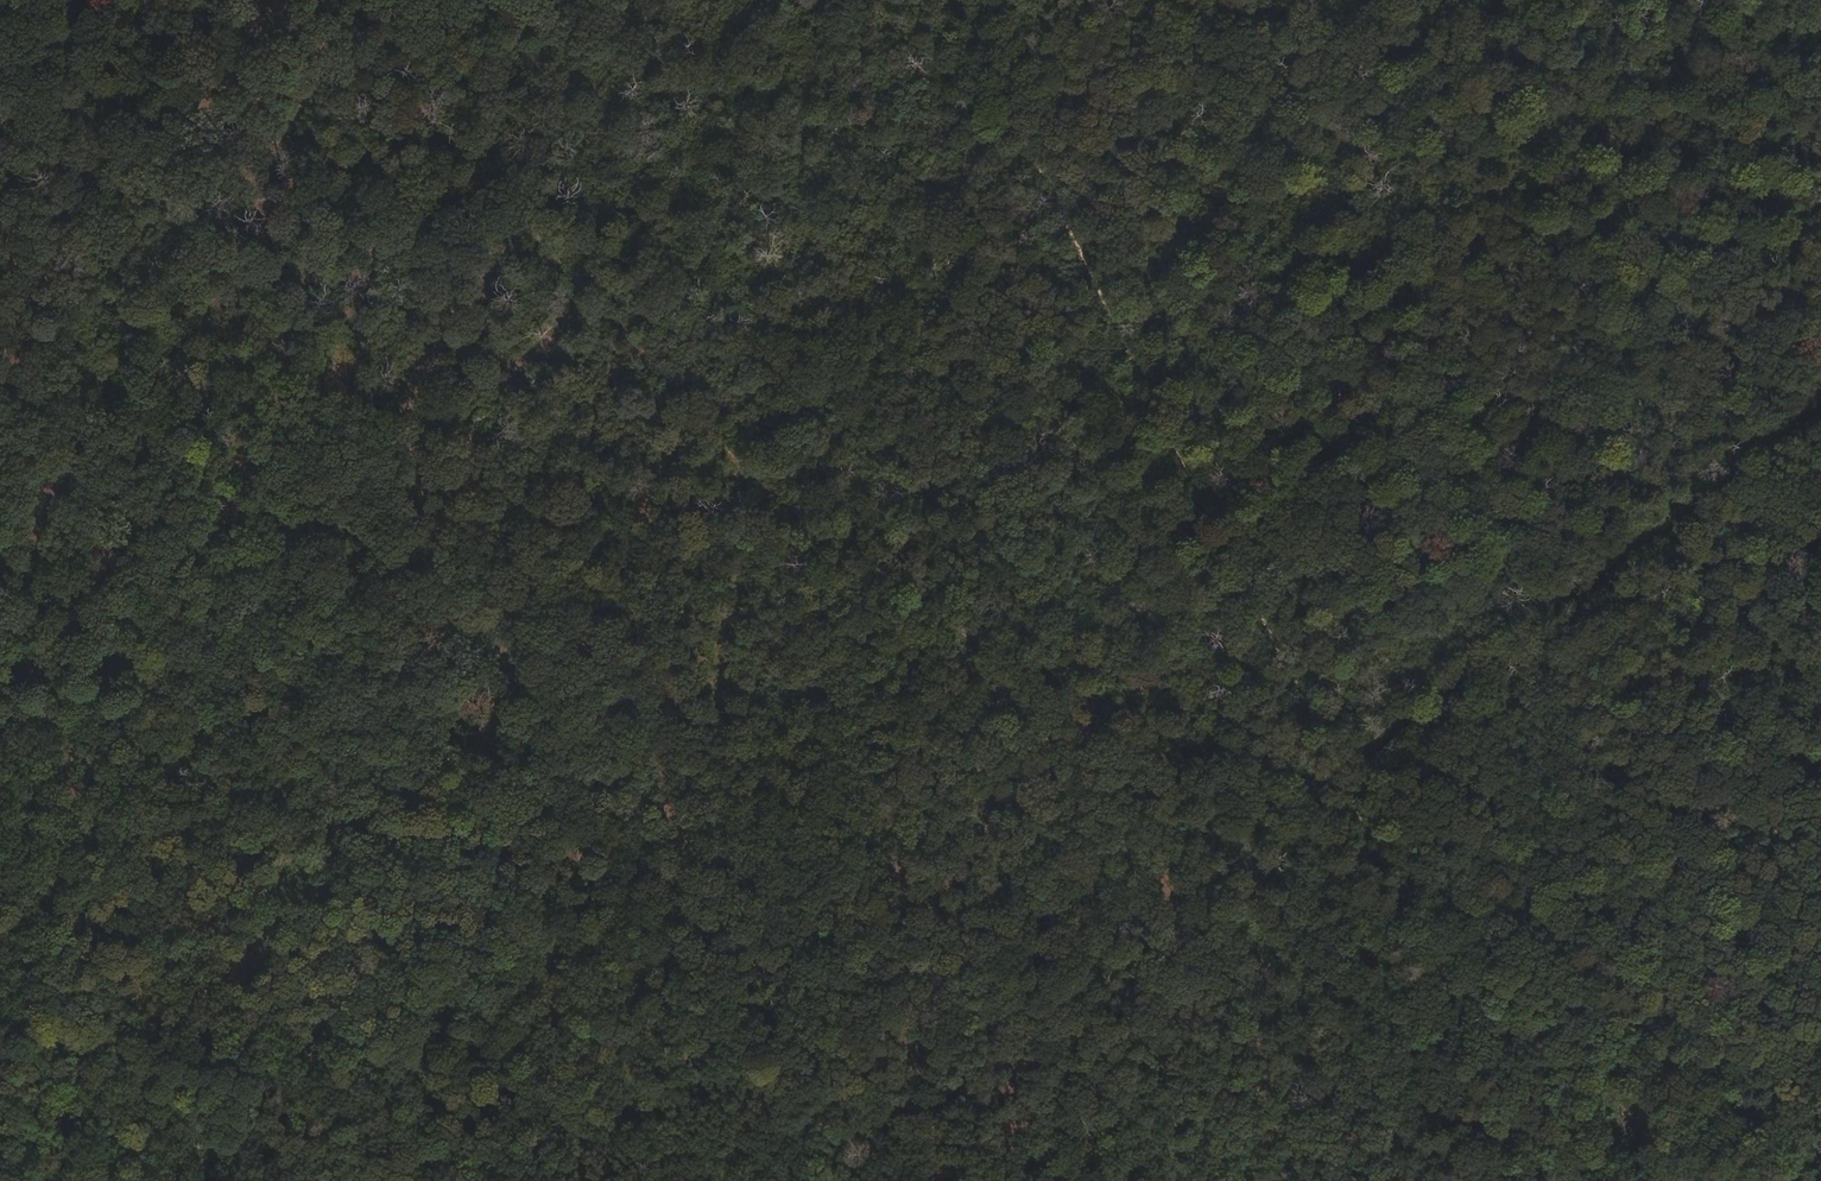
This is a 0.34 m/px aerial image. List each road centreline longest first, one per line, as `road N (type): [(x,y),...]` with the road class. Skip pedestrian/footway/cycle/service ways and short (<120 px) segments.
road 1 (track): [(1330,767),(1282,772),(1195,743),(821,546),(330,0)]
road 2 (track): [(1330,767),(1820,392)]

